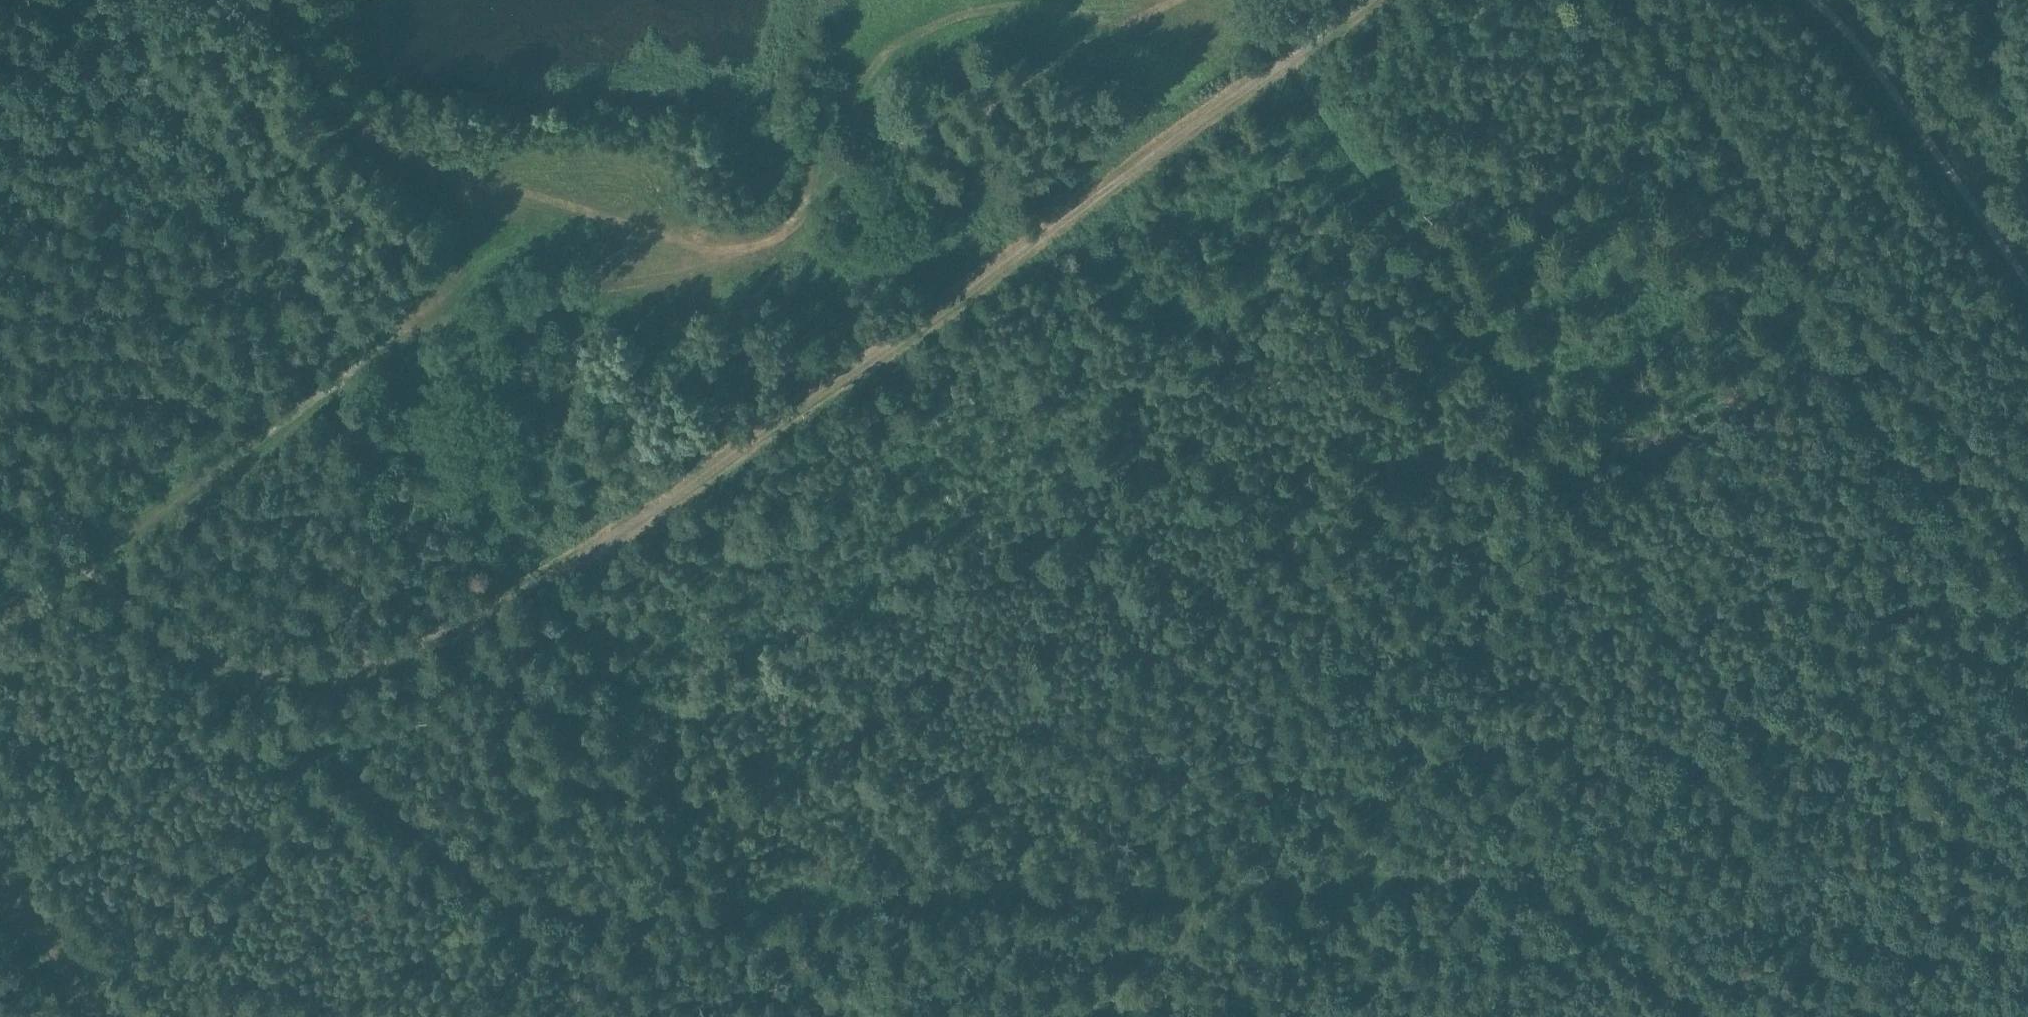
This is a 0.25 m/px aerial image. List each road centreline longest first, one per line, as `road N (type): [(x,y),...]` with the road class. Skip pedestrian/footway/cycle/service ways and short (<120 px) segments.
road 1 (track): [(0,498),(161,624),(222,660),(276,668),(391,648),(607,560),(1381,0)]
road 2 (track): [(1703,1016),(1574,907),(1510,875),(1437,871),(1206,889),(663,905),(552,900),(455,860),(236,684),(222,660)]
road 3 (track): [(449,295),(0,624)]
road 4 (track): [(112,1016),(0,861)]
road 5 (track): [(1132,1016),(1206,889)]

